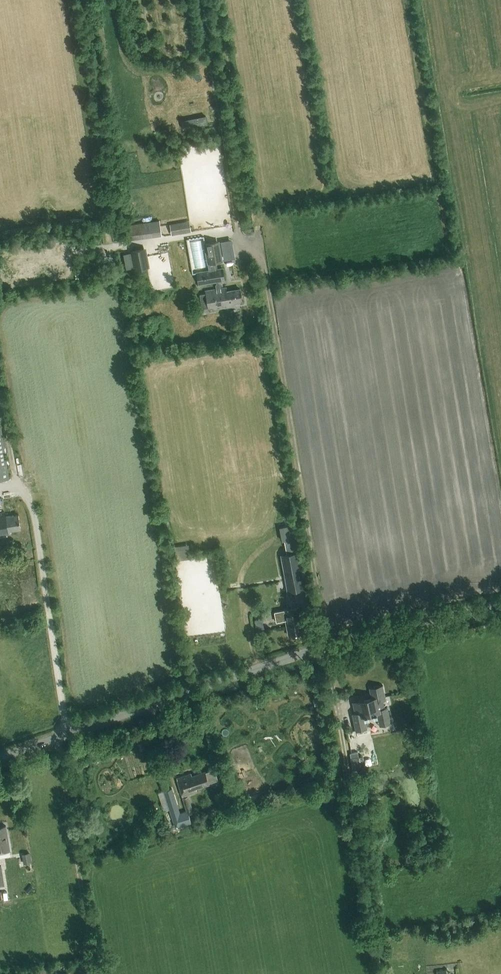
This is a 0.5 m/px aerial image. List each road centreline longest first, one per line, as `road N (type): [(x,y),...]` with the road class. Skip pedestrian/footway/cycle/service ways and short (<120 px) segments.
road 1 (track): [(383,973),(255,224)]
road 2 (unclassified): [(0,752),(325,640),(500,603)]
road 3 (track): [(63,730),(35,520),(26,497),(14,488),(0,490)]
road 4 (track): [(92,973),(57,732)]

